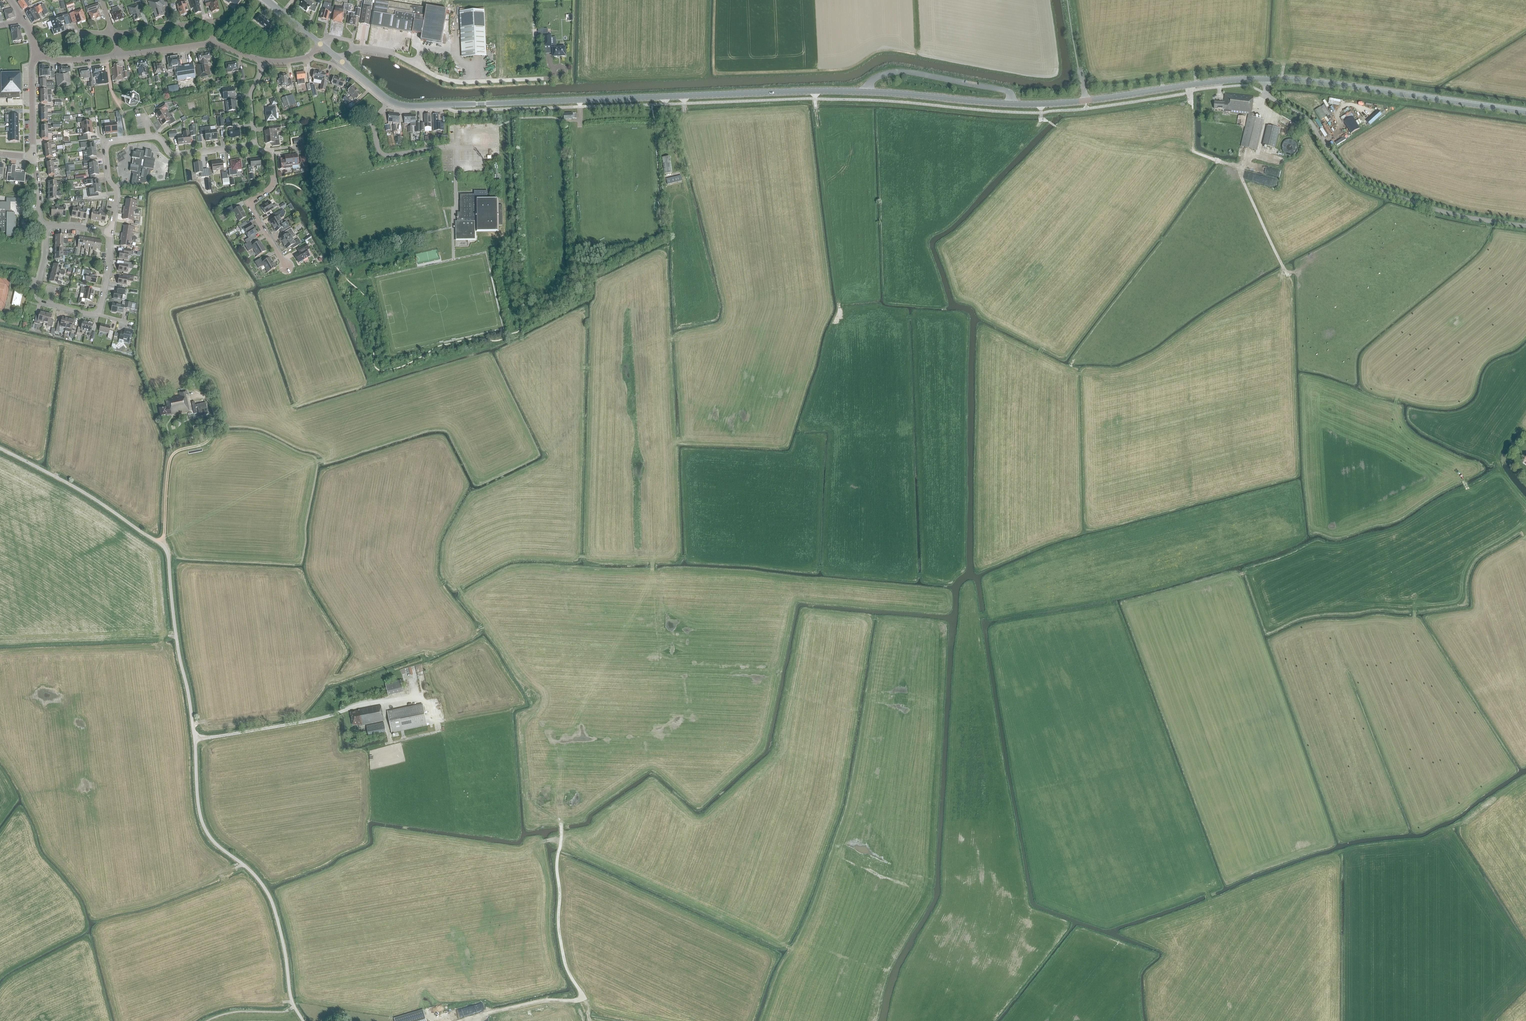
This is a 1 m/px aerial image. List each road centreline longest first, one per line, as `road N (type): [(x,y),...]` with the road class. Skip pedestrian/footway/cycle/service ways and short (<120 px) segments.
road 1 (tertiary): [(1267,79),(1031,105),(864,91),(412,106),(390,101),(341,63)]
road 2 (unclassified): [(1525,227),(1460,217),(1356,181),(1311,124),(1266,94),(1267,79)]
road 3 (tertiary): [(1525,112),(1267,79)]
road 4 (track): [(510,103),(520,322)]
road 5 (residential): [(105,143),(155,136),(176,155),(255,147)]
road 6 (residential): [(287,270),(248,203),(274,185),(270,157),(255,147)]

